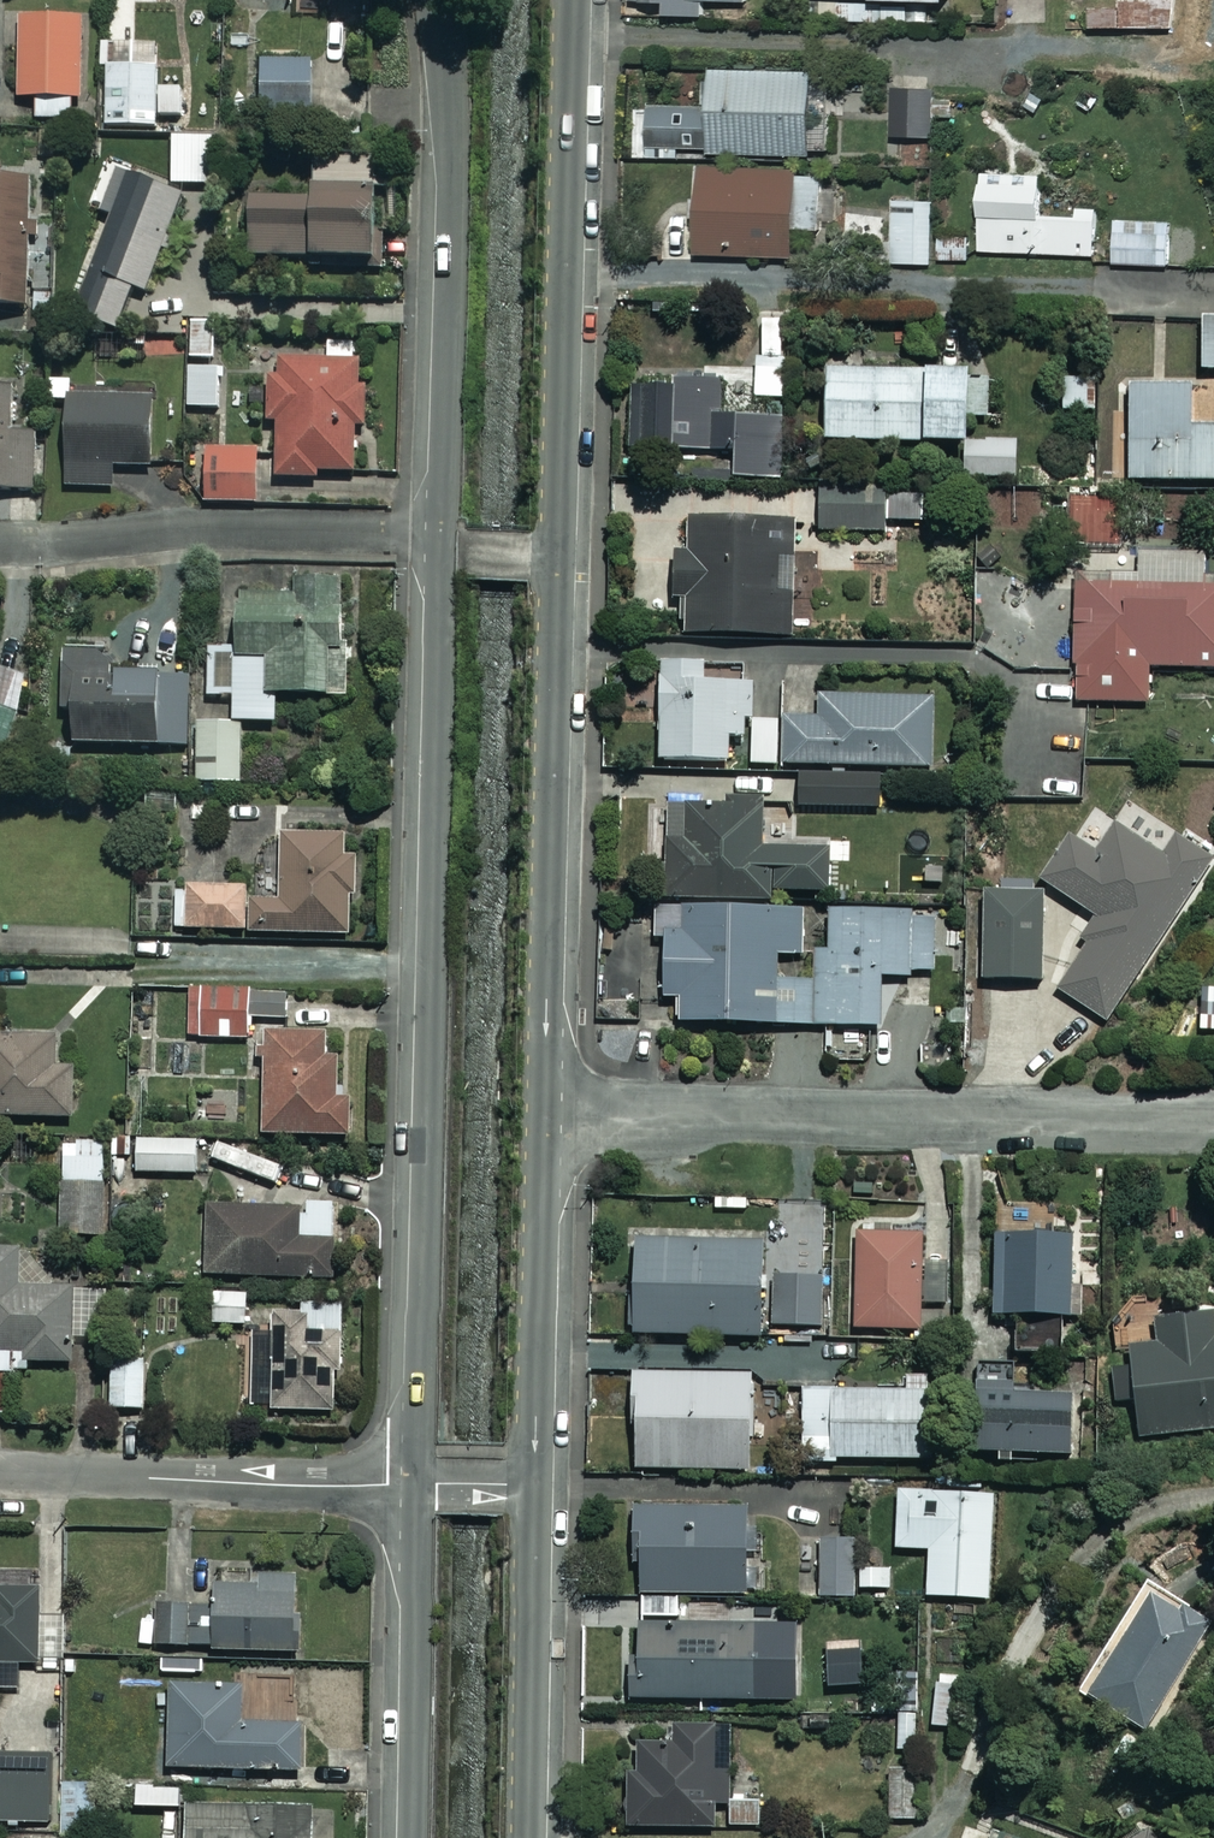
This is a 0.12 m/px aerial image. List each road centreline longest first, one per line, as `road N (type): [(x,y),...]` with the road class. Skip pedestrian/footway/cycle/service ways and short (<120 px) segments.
road 1 (residential): [(421,1486),(441,533)]
road 2 (residential): [(1213,1116),(545,1107)]
road 3 (residential): [(579,0),(560,556)]
road 4 (residential): [(560,556),(545,1107)]
road 5 (residential): [(441,533),(452,154),(435,0)]
road 6 (residential): [(0,543),(208,527),(441,533)]
road 7 (residential): [(0,1475),(421,1486)]
road 8 (residential): [(545,1107),(537,1488)]
road 9 (residential): [(413,1837),(421,1486)]
road 10 (residential): [(537,1488),(529,1837)]

